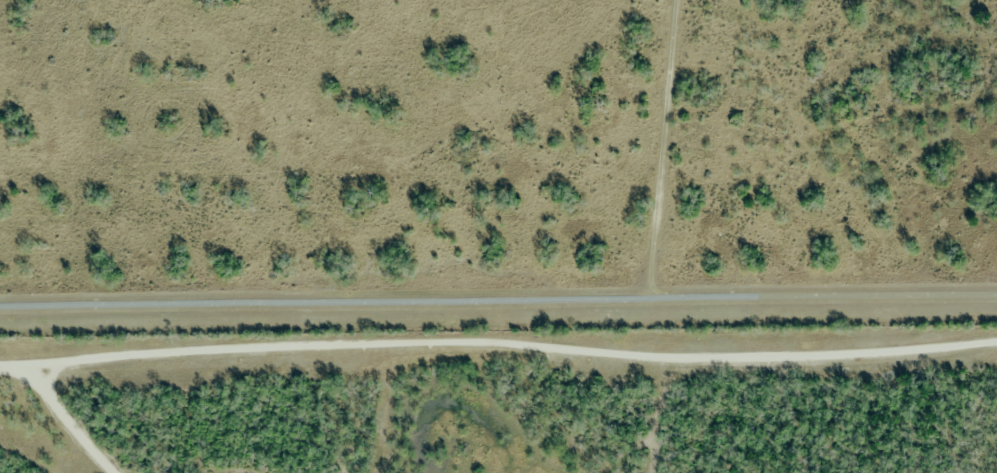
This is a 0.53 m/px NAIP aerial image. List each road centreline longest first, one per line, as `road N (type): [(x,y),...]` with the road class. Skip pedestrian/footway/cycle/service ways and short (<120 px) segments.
road 1 (residential): [(0,366),(465,341),(644,358),(996,345)]
road 2 (residential): [(0,316),(996,298)]

